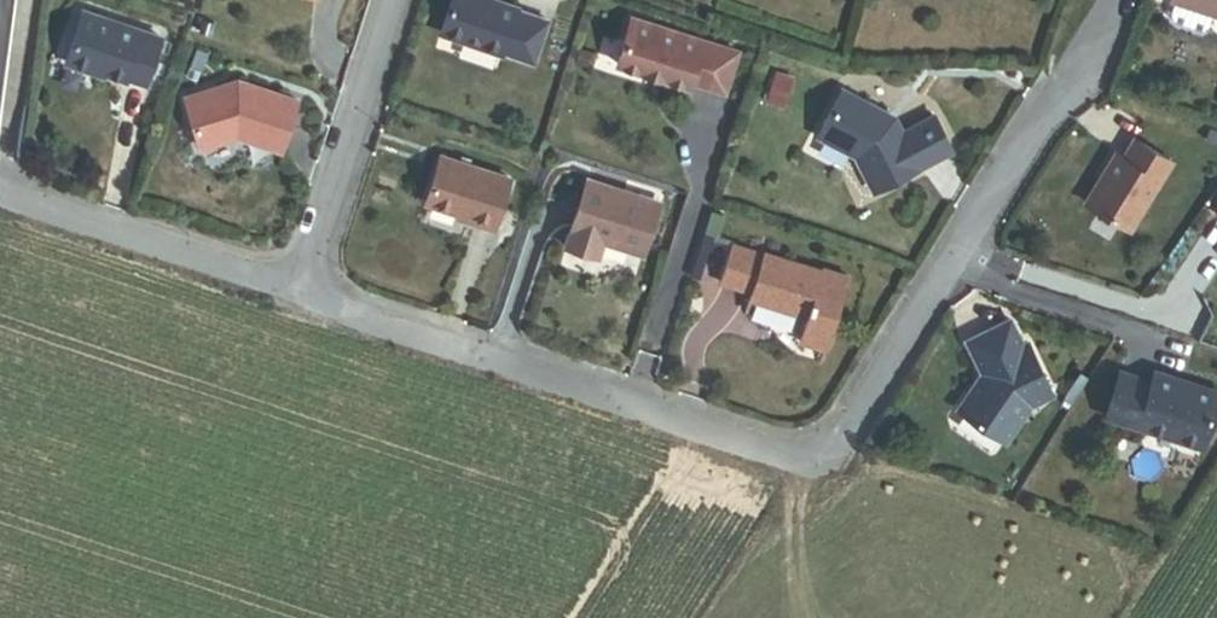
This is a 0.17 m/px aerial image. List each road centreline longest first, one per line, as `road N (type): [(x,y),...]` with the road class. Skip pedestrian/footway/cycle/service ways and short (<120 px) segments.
road 1 (residential): [(1105,0),(1079,76),(823,466),(304,292)]
road 2 (residential): [(304,292),(0,193)]
road 3 (residential): [(394,0),(304,292)]

